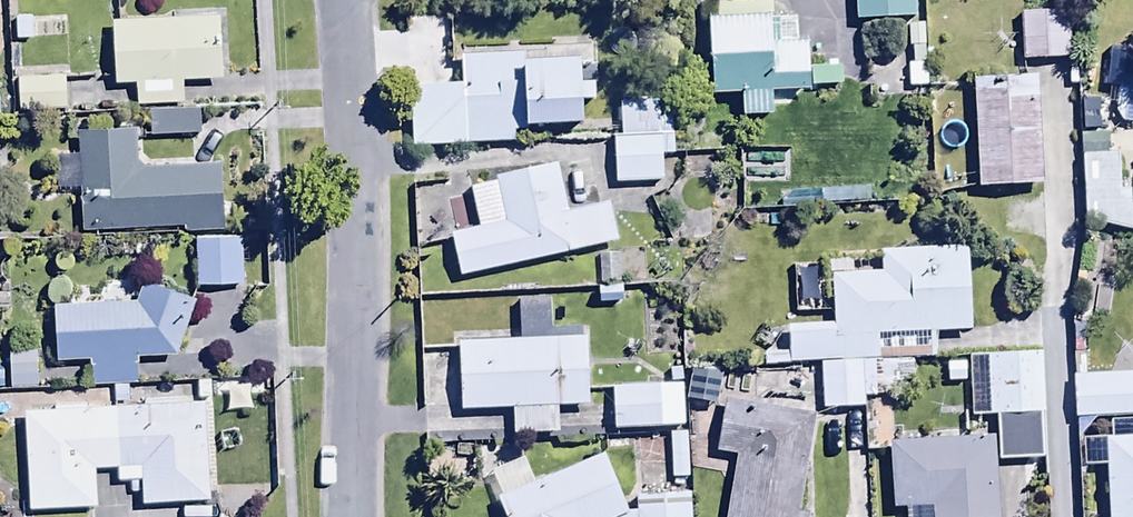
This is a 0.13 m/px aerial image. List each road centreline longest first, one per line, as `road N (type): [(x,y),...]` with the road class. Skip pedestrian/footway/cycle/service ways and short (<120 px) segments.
road 1 (residential): [(353,516),(328,0)]

